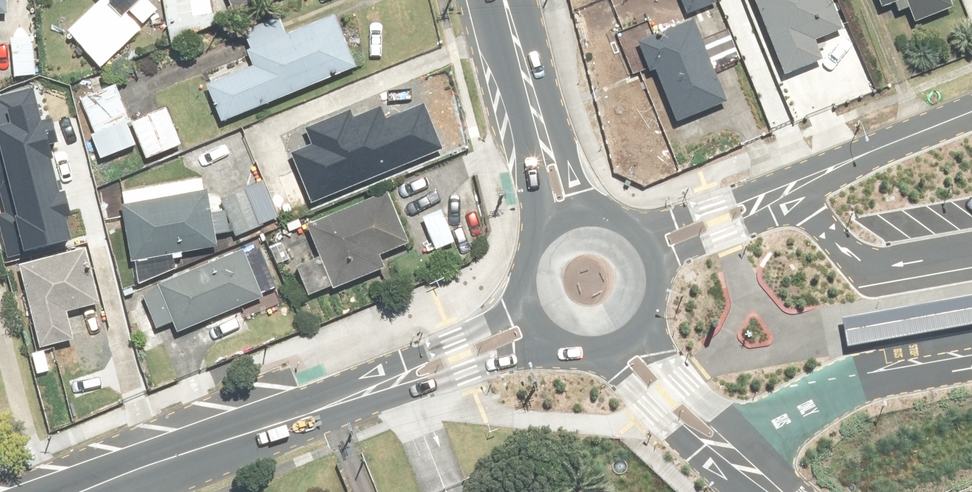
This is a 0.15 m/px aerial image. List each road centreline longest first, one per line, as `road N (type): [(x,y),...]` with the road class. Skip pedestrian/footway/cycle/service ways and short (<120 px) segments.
road 1 (secondary): [(107,491),(393,377)]
road 2 (residential): [(971,112),(779,189)]
road 3 (secondary): [(572,345),(433,377),(393,377)]
road 4 (secondary): [(393,377),(425,352),(505,316),(524,292)]
road 5 (secondary): [(662,260),(661,297),(644,327),(614,345),(572,345)]
road 6 (secondary): [(539,232),(531,85)]
road 7 (residential): [(641,226),(779,189)]
road 8 (residential): [(779,189),(745,223),(662,260)]
road 9 (secondary): [(531,85),(593,208)]

